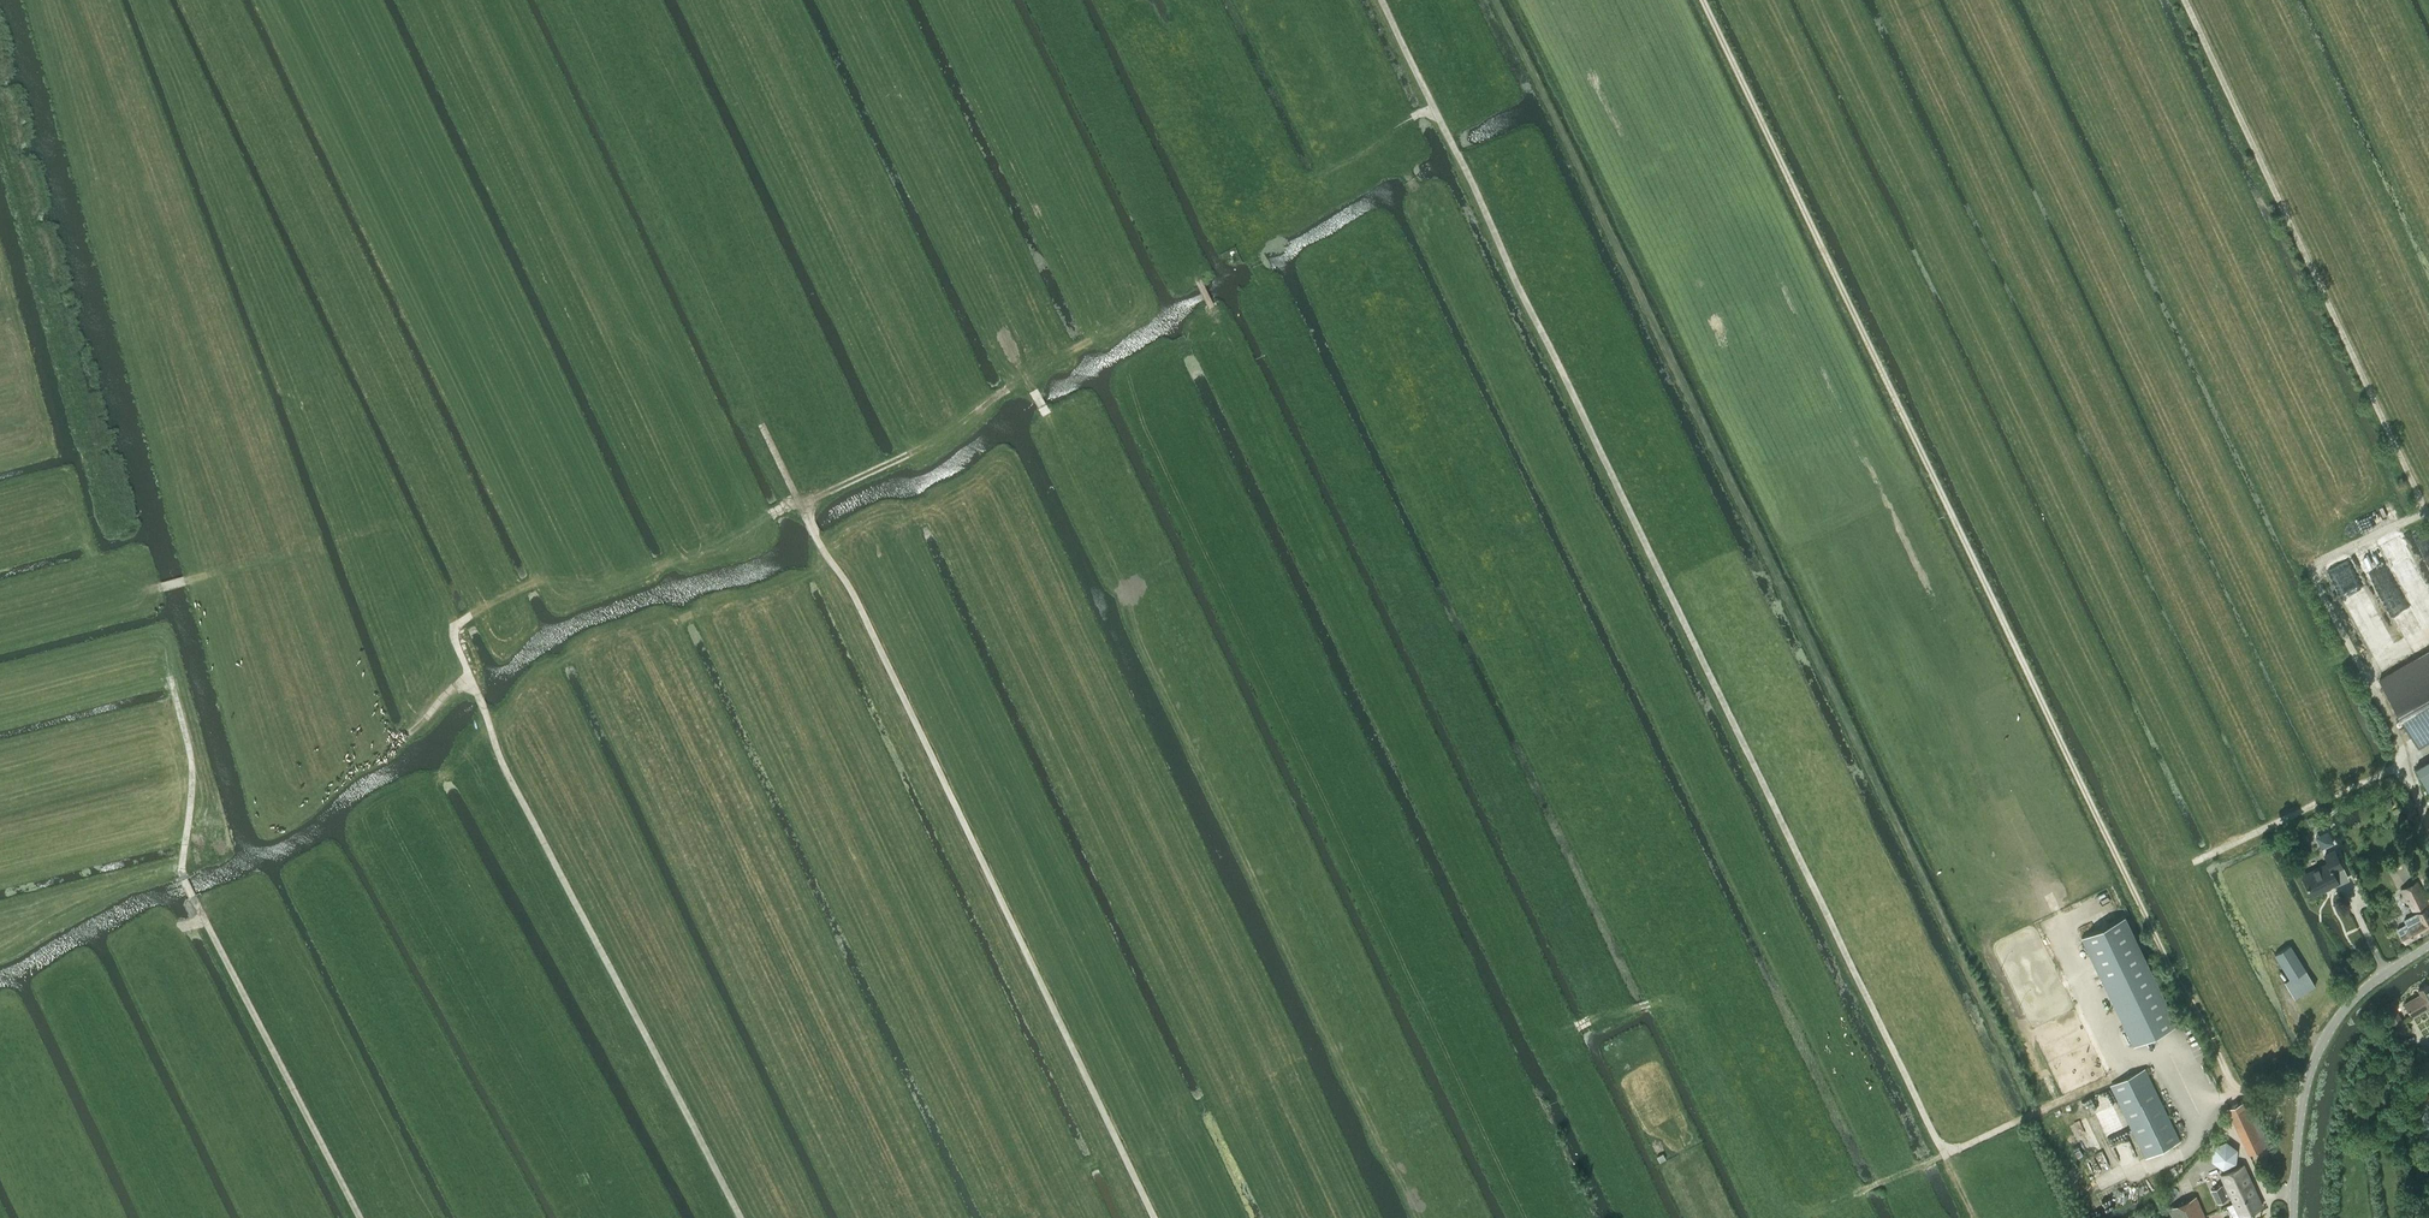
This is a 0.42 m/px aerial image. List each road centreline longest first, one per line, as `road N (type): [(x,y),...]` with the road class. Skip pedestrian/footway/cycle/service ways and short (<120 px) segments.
road 1 (track): [(2236,1091),(2214,1098),(2175,1089),(2147,1062),(1944,1150),(1382,0)]
road 2 (track): [(1419,1217),(1137,631),(1126,588),(1053,425),(999,332),(836,0)]
road 3 (track): [(1703,0),(2236,1091)]
road 4 (track): [(740,1217),(500,761),(457,628),(405,525),(189,580)]
road 5 (track): [(753,409),(854,588),(1156,1217)]
road 6 (track): [(803,507),(930,437),(922,387),(740,20)]
road 7 (track): [(170,673),(194,770),(183,876),(362,1217)]
road 8 (track): [(2428,513),(2185,0)]
road 9 (unclassified): [(2293,1217),(2301,1110),(2327,1033),(2364,990),(2428,945)]
road 10 (track): [(187,836),(0,883)]
road 11 (track): [(159,588),(90,574),(0,596)]
road 12 (track): [(589,573),(536,584),(457,628)]
road 13 (track): [(753,409),(702,296)]

